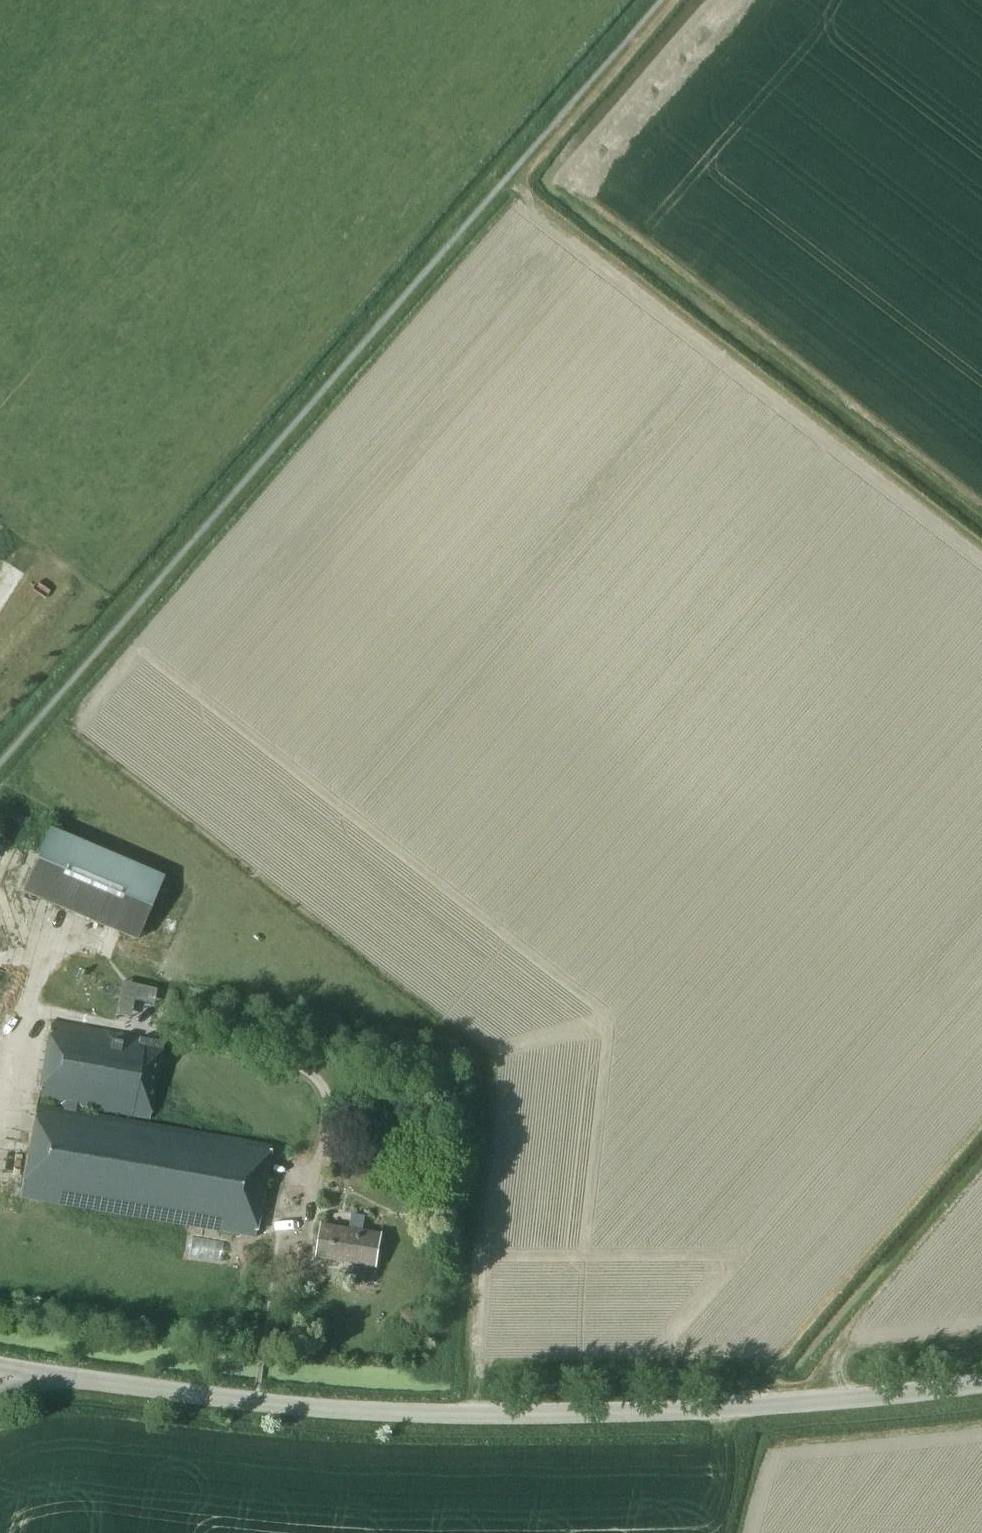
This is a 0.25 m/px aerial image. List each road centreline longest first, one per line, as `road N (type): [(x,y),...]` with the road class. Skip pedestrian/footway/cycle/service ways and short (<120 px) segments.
road 1 (tertiary): [(981,1385),(729,1414),(417,1418),(51,1374)]

